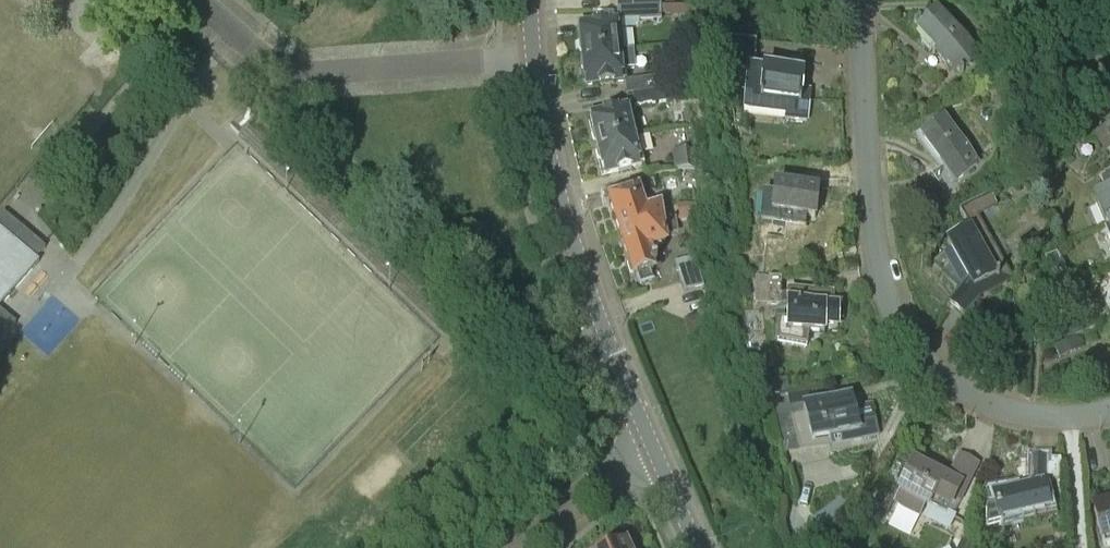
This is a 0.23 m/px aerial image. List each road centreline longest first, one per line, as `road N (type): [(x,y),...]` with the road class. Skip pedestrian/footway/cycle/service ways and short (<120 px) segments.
road 1 (residential): [(1109,409),(1070,416),(1006,410),(947,380),(907,337),(871,218),(858,0)]
road 2 (tertiary): [(648,434),(562,204),(533,58)]
road 3 (residential): [(533,58),(283,70),(195,0)]
road 4 (residential): [(521,547),(648,434)]
road 5 (tertiary): [(699,547),(648,434)]

